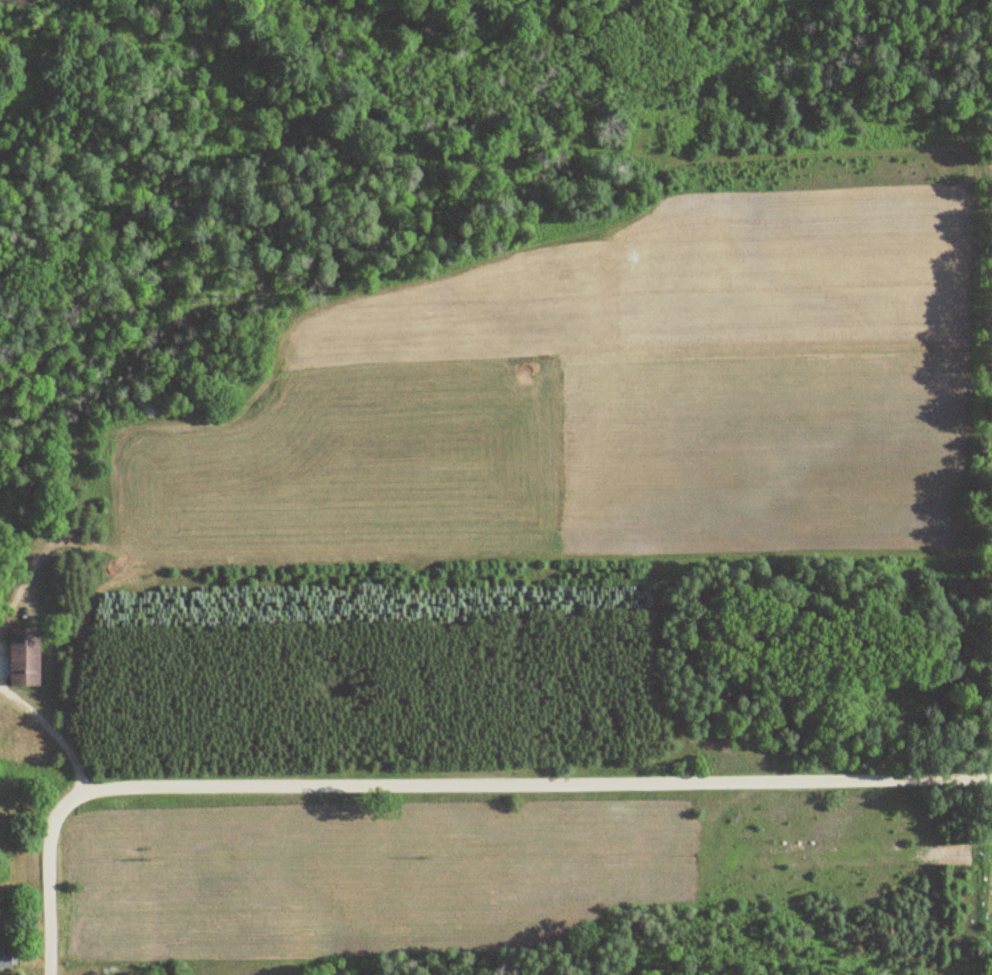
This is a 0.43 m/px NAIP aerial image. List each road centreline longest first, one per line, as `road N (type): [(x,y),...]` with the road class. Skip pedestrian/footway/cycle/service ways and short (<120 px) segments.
road 1 (residential): [(991,776),(82,792)]
road 2 (residential): [(52,974),(52,837),(58,810),(82,792)]

